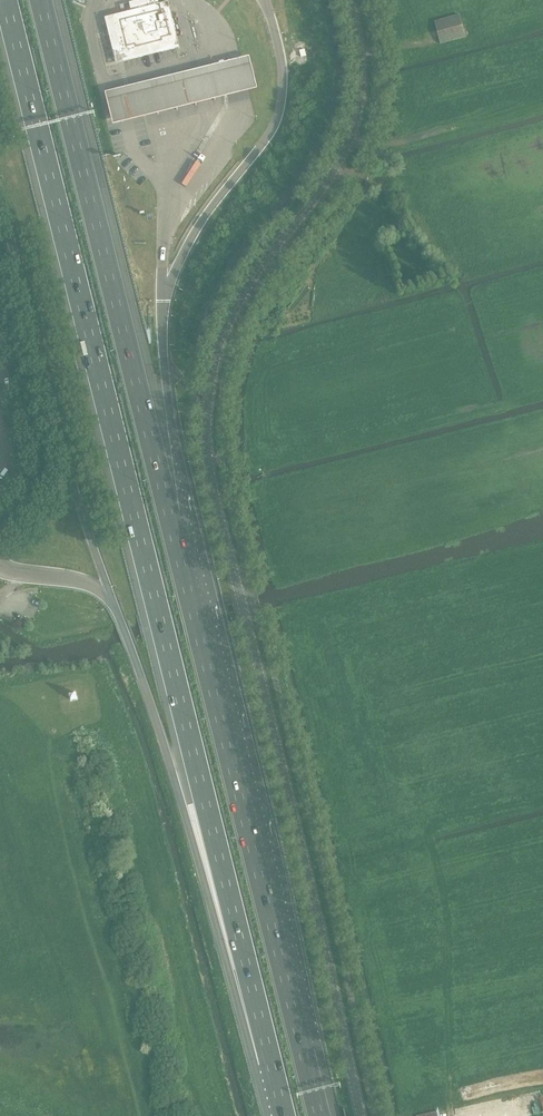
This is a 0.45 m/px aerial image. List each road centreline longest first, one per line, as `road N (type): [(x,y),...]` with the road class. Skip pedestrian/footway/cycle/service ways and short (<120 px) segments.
road 1 (unclassified): [(361,1115),(204,437),(215,350),(255,275),(323,189),(355,125),(361,70),(348,0)]
road 2 (motorway): [(6,0),(271,1063)]
road 3 (motorway): [(318,1115),(175,543)]
road 4 (motorway): [(175,543),(40,0)]
road 5 (motorway): [(108,592),(185,815),(221,947),(271,1063)]
road 6 (motorway): [(175,543),(180,483),(162,315)]

